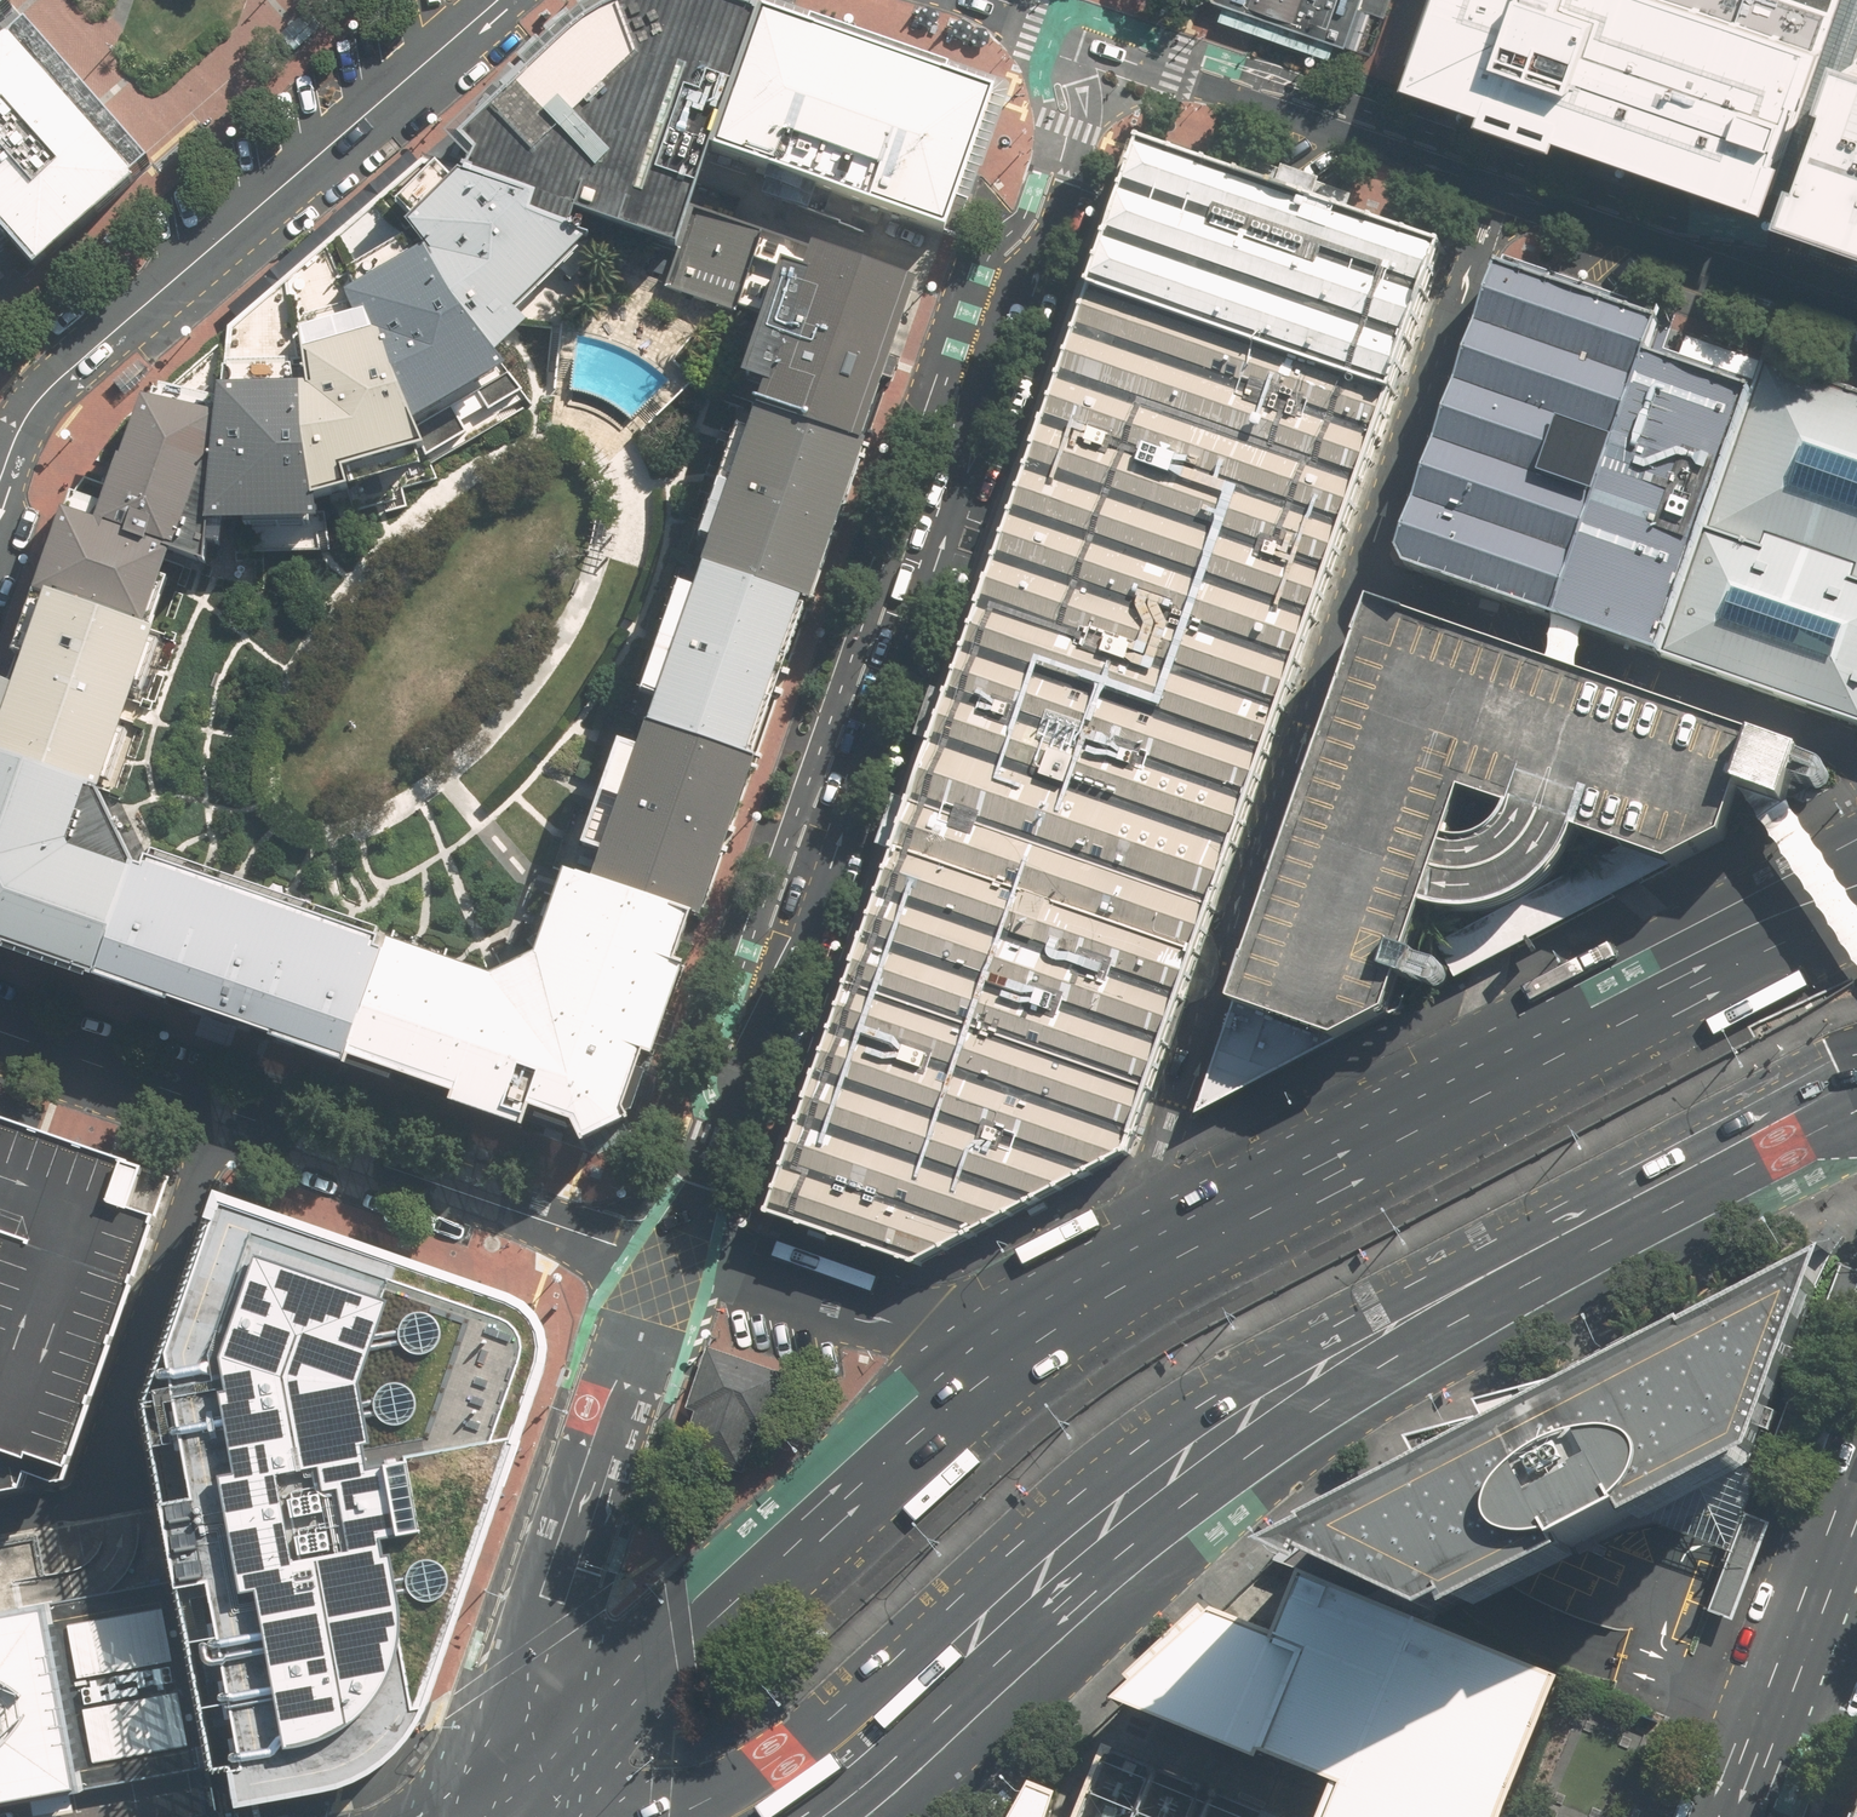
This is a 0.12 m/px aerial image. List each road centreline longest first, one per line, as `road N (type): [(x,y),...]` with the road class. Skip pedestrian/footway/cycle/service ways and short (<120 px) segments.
road 1 (residential): [(663,1259),(726,1141),(1019,273),(1053,225),(1070,182),(1086,107),(1069,38)]
road 2 (primary): [(1856,1085),(1451,1294),(1289,1389),(1055,1570),(831,1784)]
road 3 (primary): [(1112,1301),(1856,888)]
road 4 (residential): [(1112,1301),(1187,1071),(1219,1010),(1248,895),(1361,572)]
road 5 (residential): [(500,0),(230,229),(43,405),(0,512)]
road 6 (primary): [(517,1816),(801,1554),(1034,1353)]
road 7 (residential): [(663,1259),(548,1575),(508,1701),(483,1816)]
road 8 (residential): [(1361,572),(1856,746)]
road 9 (residential): [(0,1517),(77,1504),(105,1481),(113,1425),(221,1109)]
road 10 (residential): [(663,1259),(221,1109)]
road 11 (residential): [(1496,188),(1069,38)]
road 12 (residential): [(1361,572),(1496,188)]
road 13 (residential): [(663,1259),(873,1319),(1034,1353)]
road 14 (residential): [(1856,313),(1496,188)]
road 15 (primary): [(1856,1538),(1746,1816)]
road 16 (residential): [(221,1109),(0,1030)]

